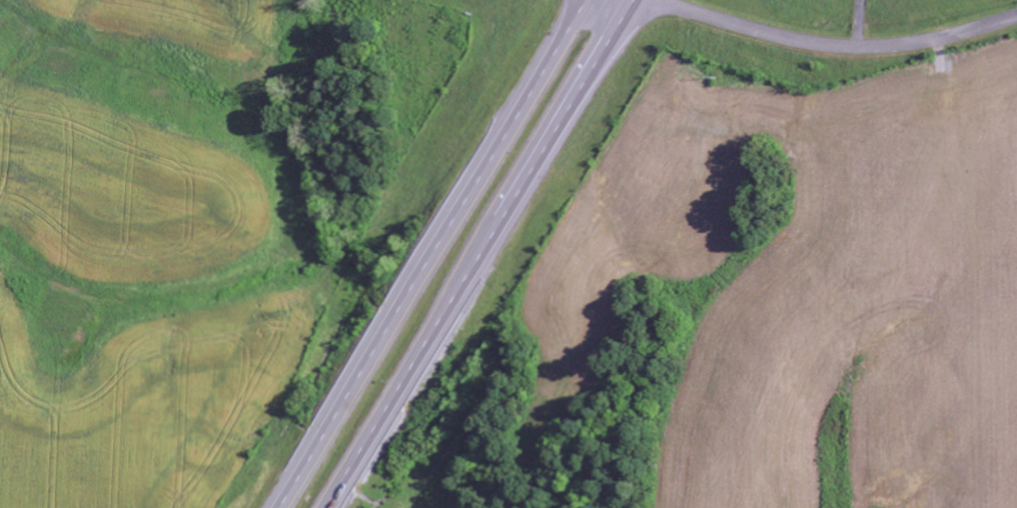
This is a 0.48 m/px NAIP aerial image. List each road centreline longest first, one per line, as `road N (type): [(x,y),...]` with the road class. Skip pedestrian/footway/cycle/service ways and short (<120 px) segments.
road 1 (trunk): [(322,507),(634,0)]
road 2 (trunk): [(587,0),(276,507)]
road 3 (residential): [(651,0),(849,44),(915,40),(1016,12)]

